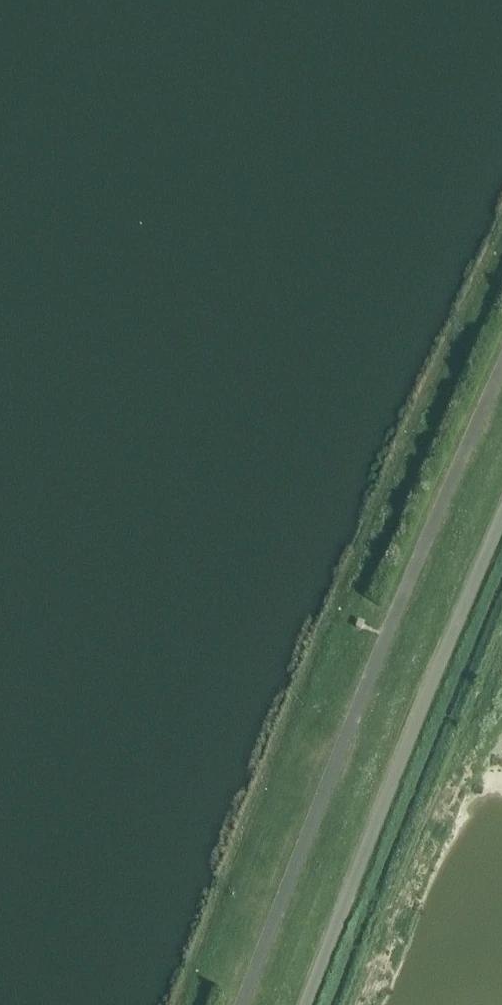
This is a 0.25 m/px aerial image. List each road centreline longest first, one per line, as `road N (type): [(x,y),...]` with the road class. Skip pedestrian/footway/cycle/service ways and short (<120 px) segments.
road 1 (unclassified): [(306,1004),(501,509)]

